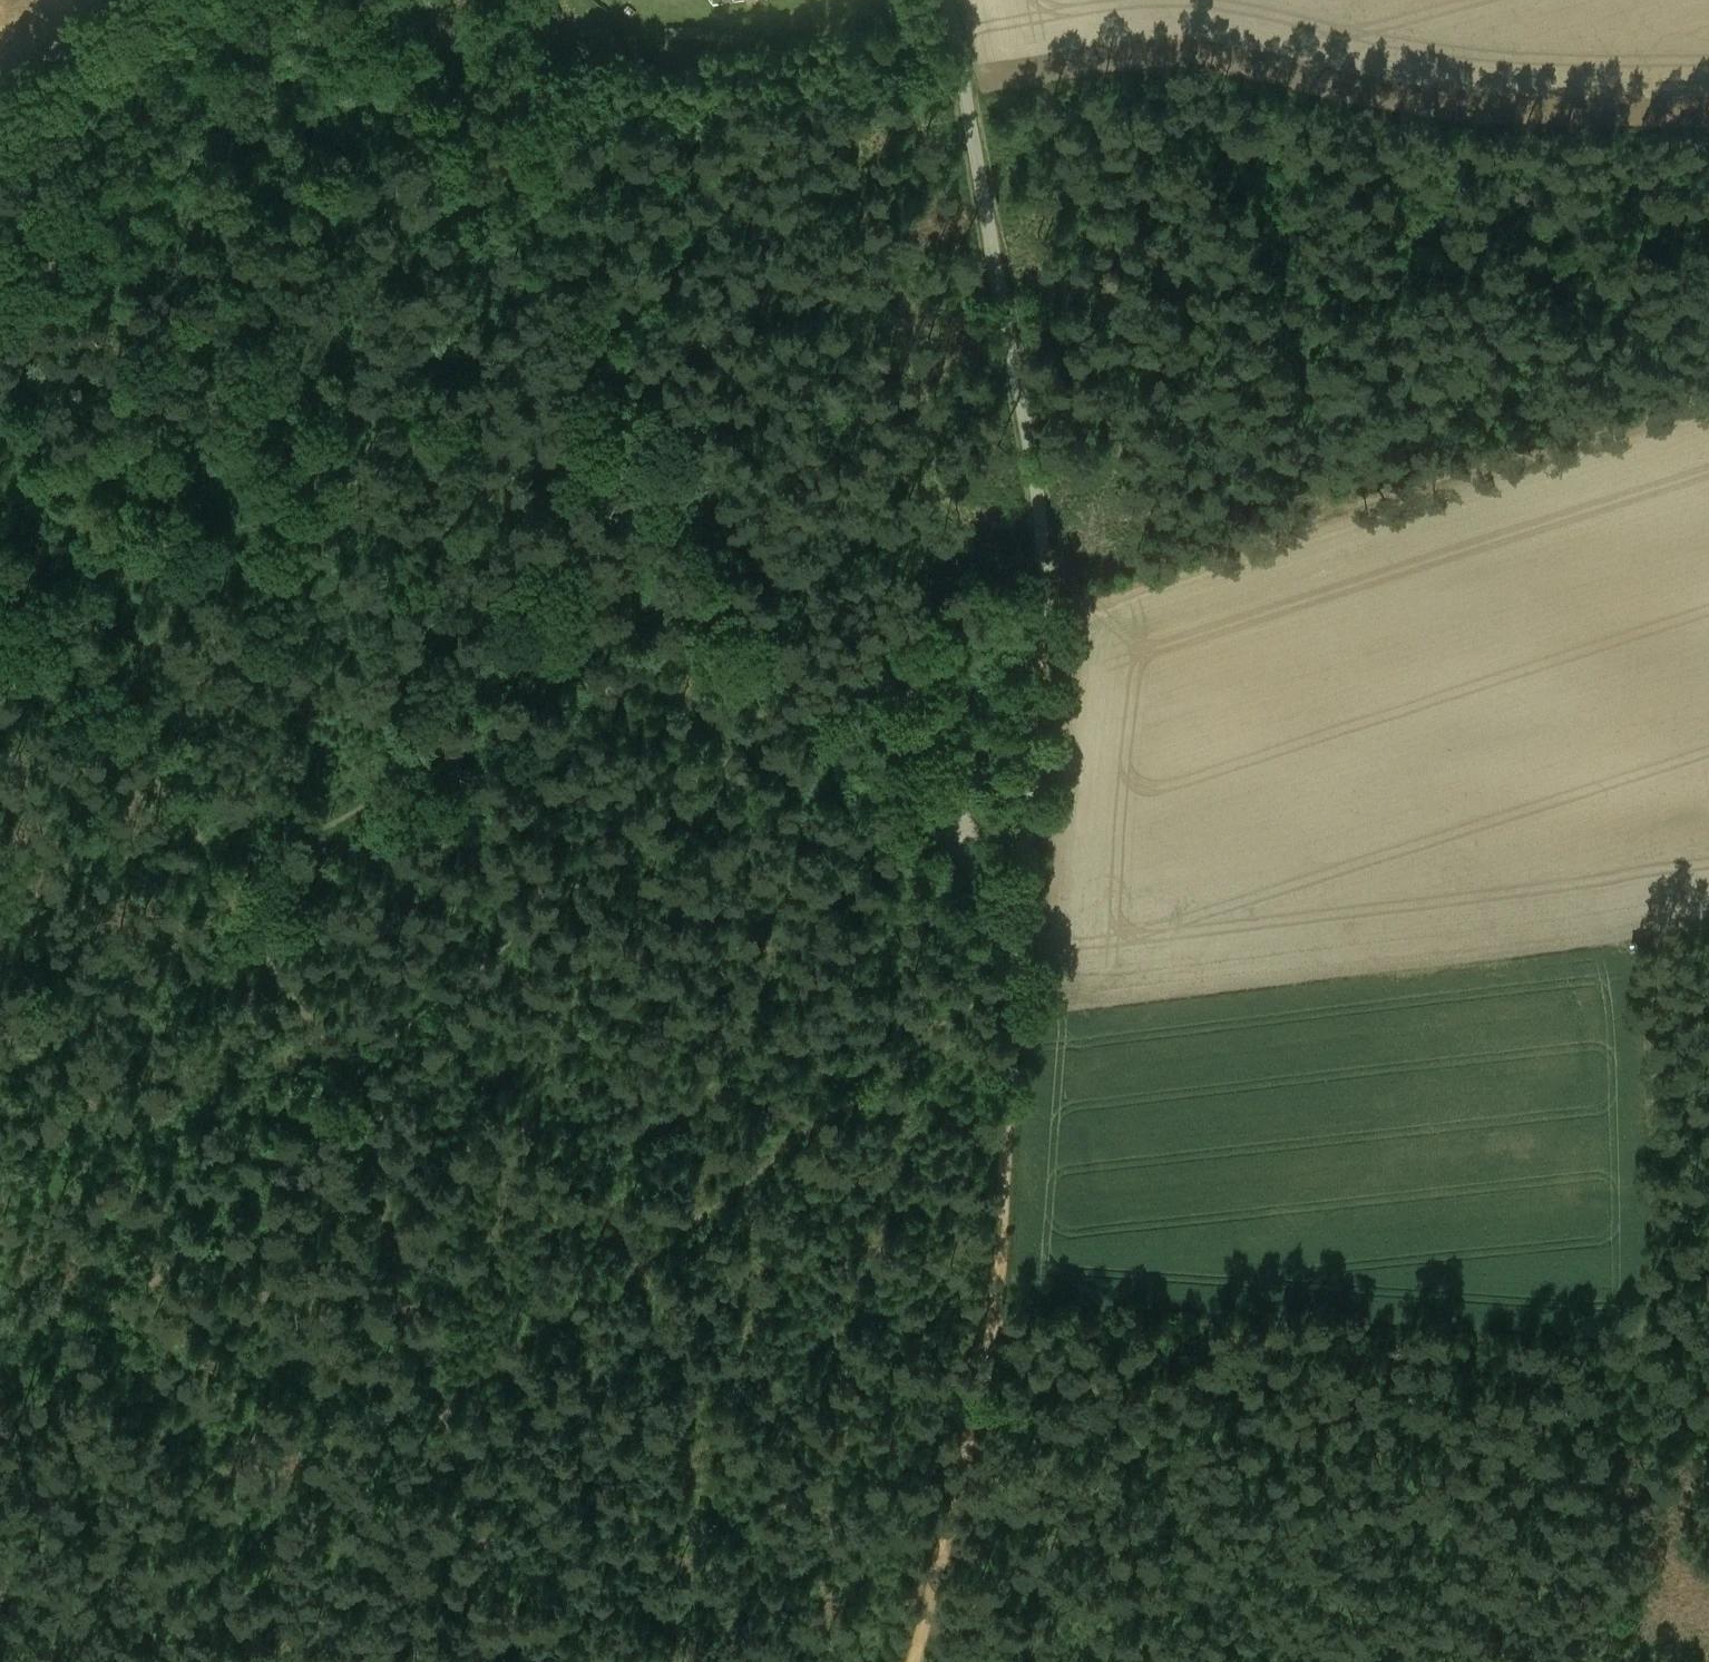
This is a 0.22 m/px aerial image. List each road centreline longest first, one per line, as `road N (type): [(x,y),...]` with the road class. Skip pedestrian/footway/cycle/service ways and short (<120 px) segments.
road 1 (unclassified): [(945,0),(1045,544),(1020,950)]
road 2 (track): [(448,1409),(404,1224),(358,1081),(278,950),(239,865),(180,771),(21,666),(0,662)]
road 3 (track): [(1020,950),(995,1347),(947,1491),(929,1661)]
road 4 (track): [(448,1409),(532,1661)]
road 5 (track): [(0,106),(133,0)]

